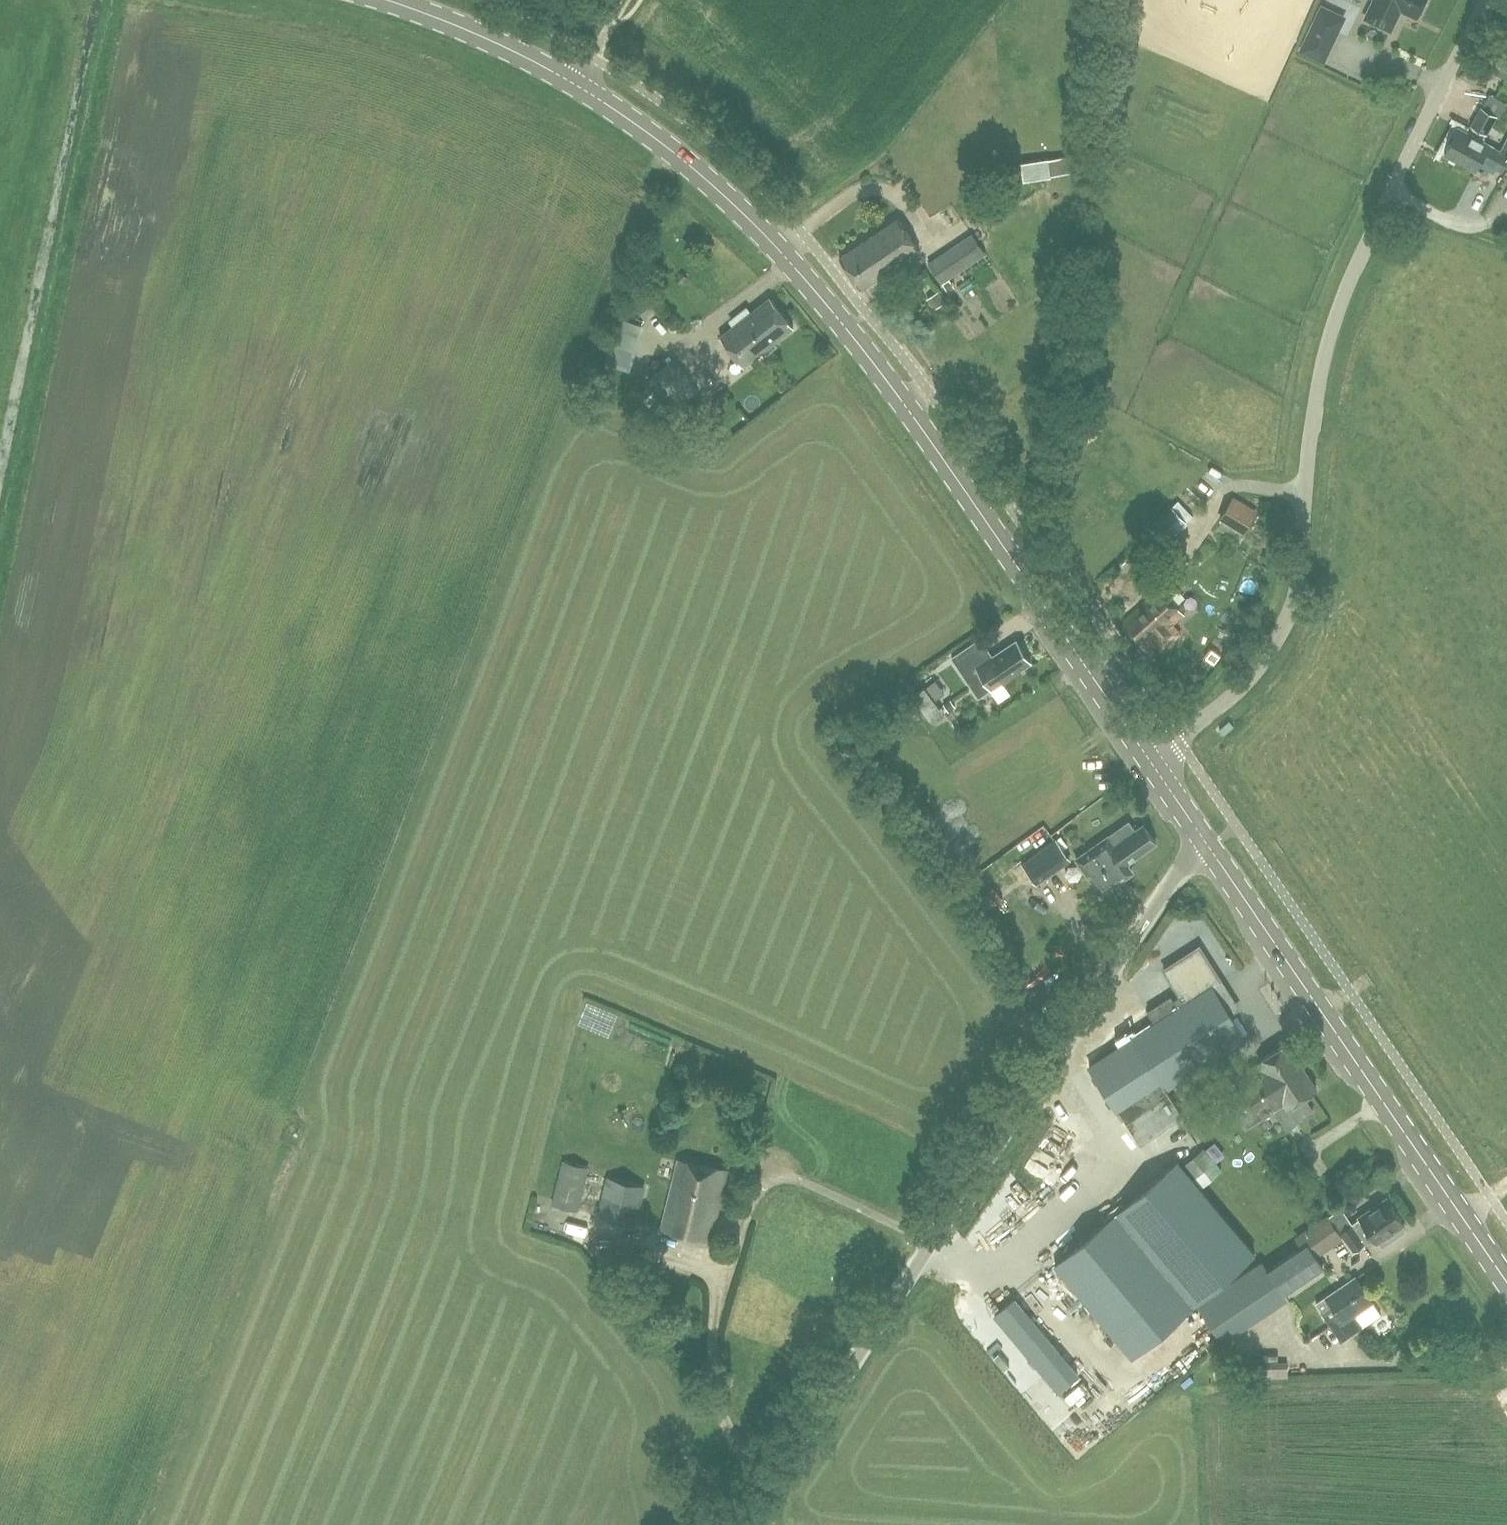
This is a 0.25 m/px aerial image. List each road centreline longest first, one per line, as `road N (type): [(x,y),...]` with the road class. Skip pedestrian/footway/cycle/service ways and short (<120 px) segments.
road 1 (secondary): [(1150,759),(911,414),(782,252),(673,151),(574,84),(385,0)]
road 2 (unclassified): [(1150,759),(1239,690),(1287,618),(1335,321),(1487,0)]
road 3 (unclassified): [(745,1524),(1181,870),(1208,845)]
road 4 (secondary): [(1506,1282),(1208,845)]

